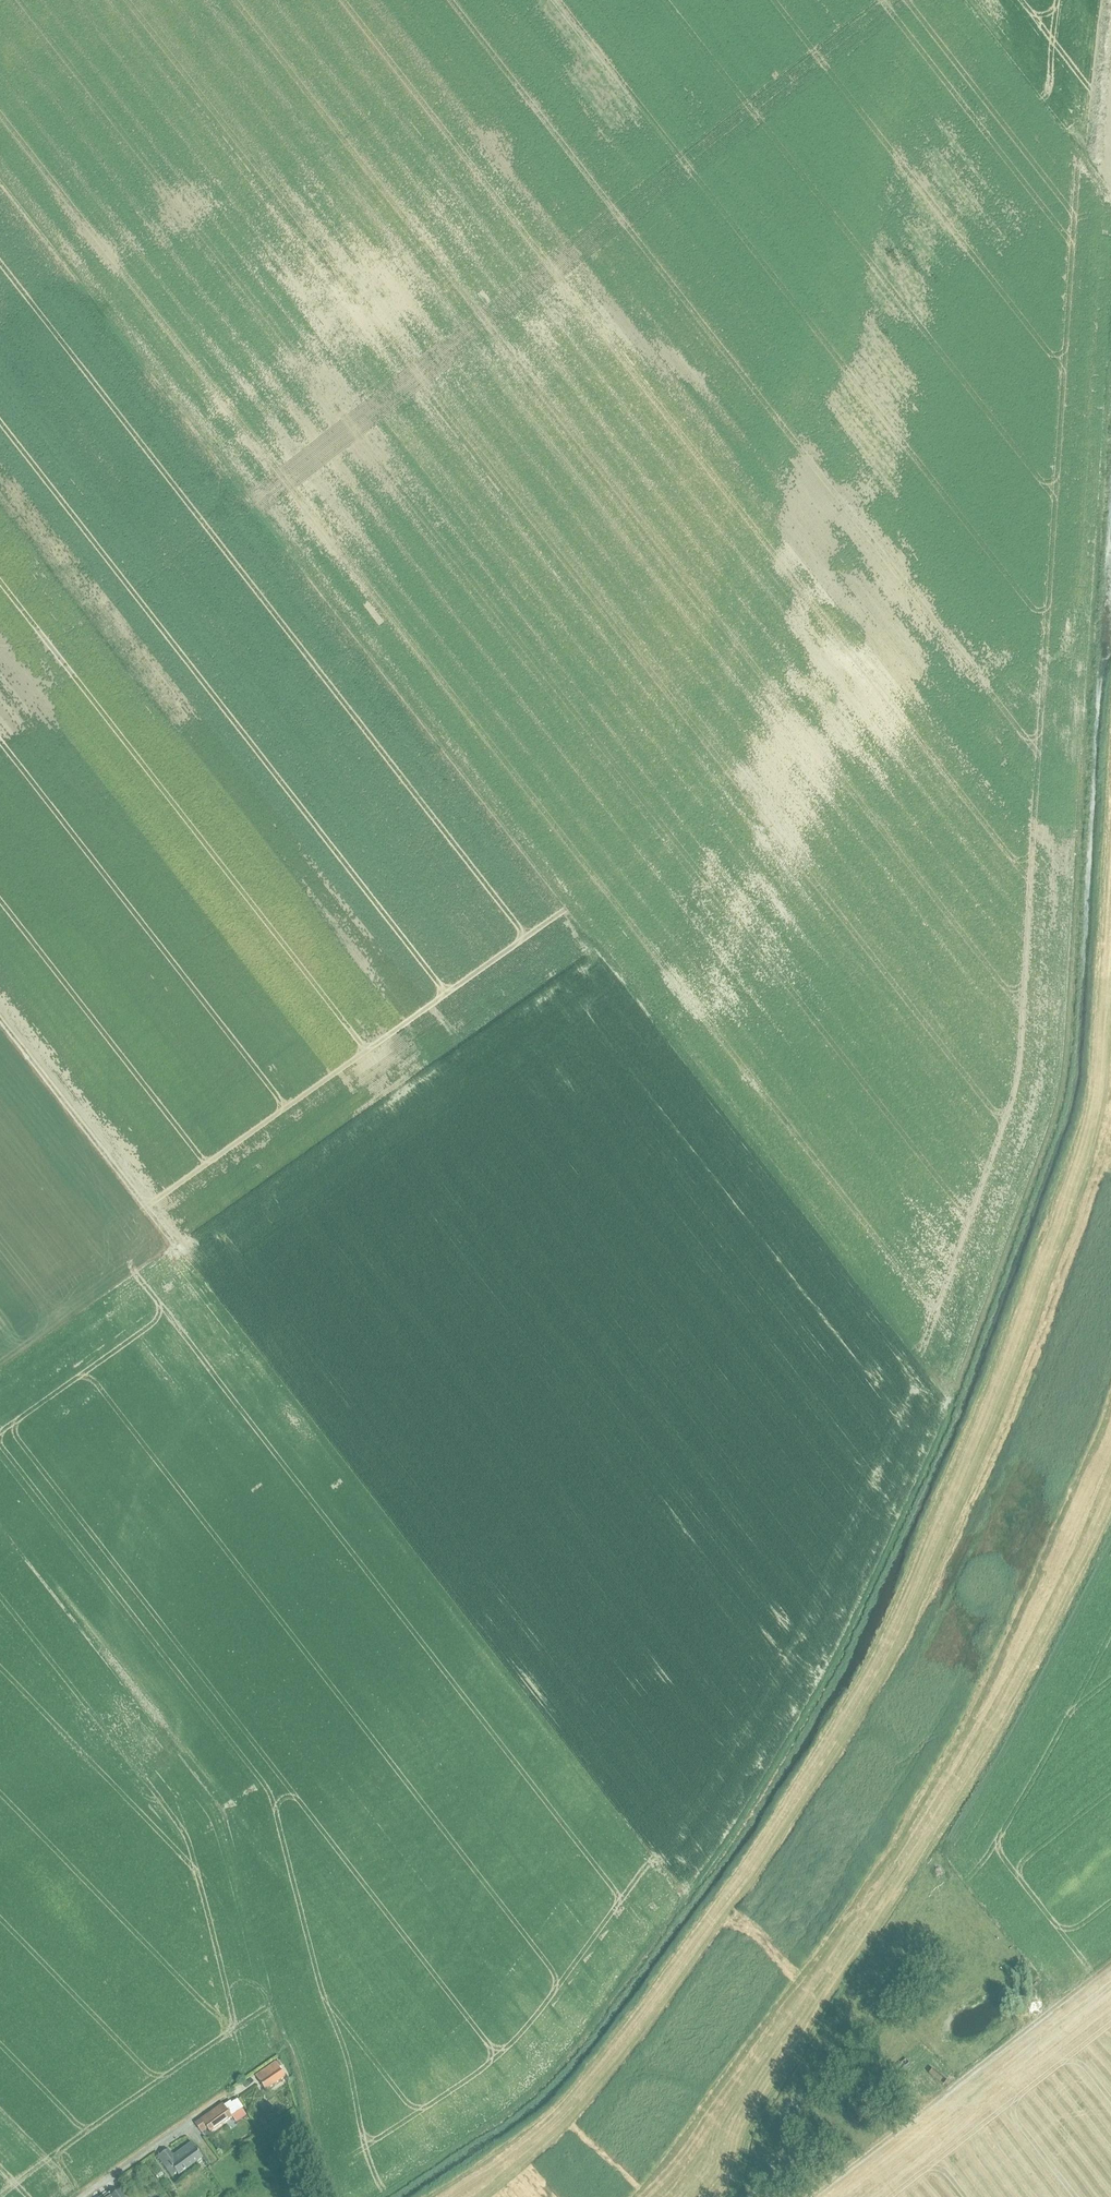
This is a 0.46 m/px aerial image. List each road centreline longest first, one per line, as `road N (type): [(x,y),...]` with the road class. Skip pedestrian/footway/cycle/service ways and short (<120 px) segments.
road 1 (track): [(1055,2008),(813,2196)]
road 2 (track): [(177,1246),(0,1018)]
road 3 (residential): [(83,2196),(252,2080)]

